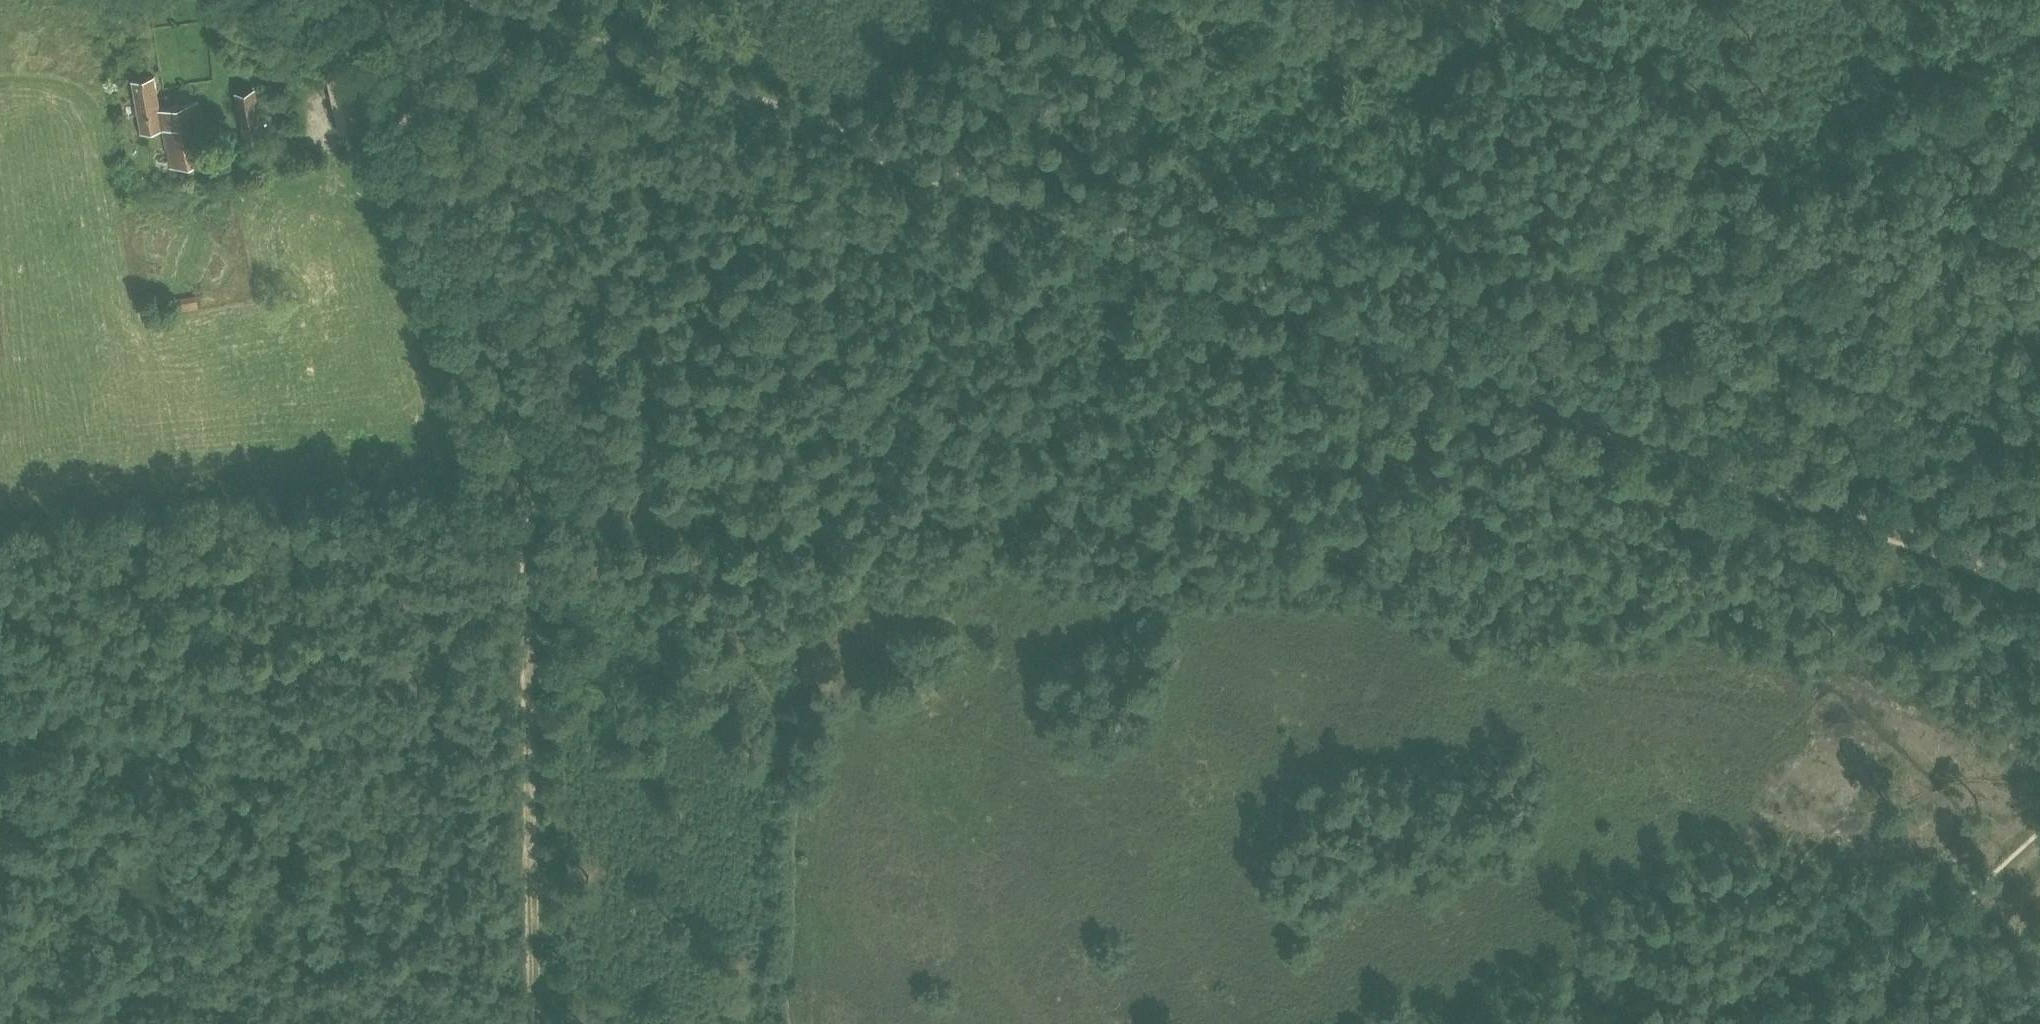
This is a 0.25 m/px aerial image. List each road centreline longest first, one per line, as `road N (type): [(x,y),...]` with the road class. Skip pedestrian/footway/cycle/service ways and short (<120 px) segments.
road 1 (track): [(2039,584),(495,0)]
road 2 (track): [(2039,71),(1375,334)]
road 3 (track): [(524,527),(523,478),(499,375),(388,0)]
road 4 (track): [(534,1023),(524,527)]
road 5 (track): [(2039,843),(1837,1023)]

